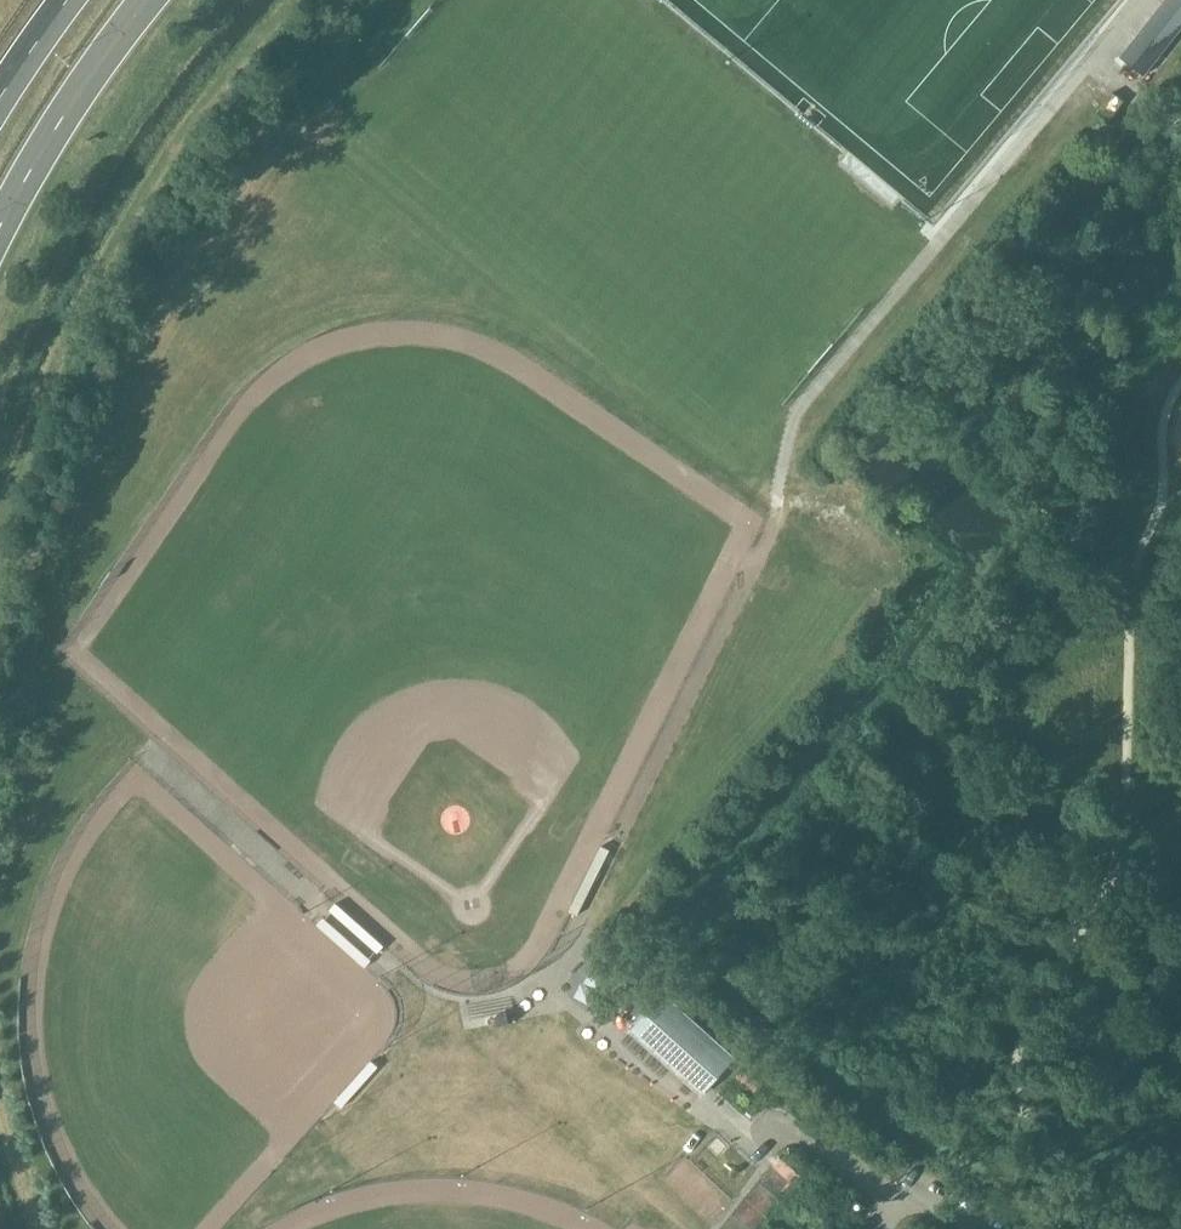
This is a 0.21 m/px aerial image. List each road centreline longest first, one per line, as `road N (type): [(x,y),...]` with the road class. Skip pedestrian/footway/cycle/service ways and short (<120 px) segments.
road 1 (trunk): [(0,229),(62,122),(149,0)]
road 2 (unclassified): [(879,1228),(912,1197),(951,1205),(991,1228)]
road 3 (trunk): [(68,0),(0,100)]

